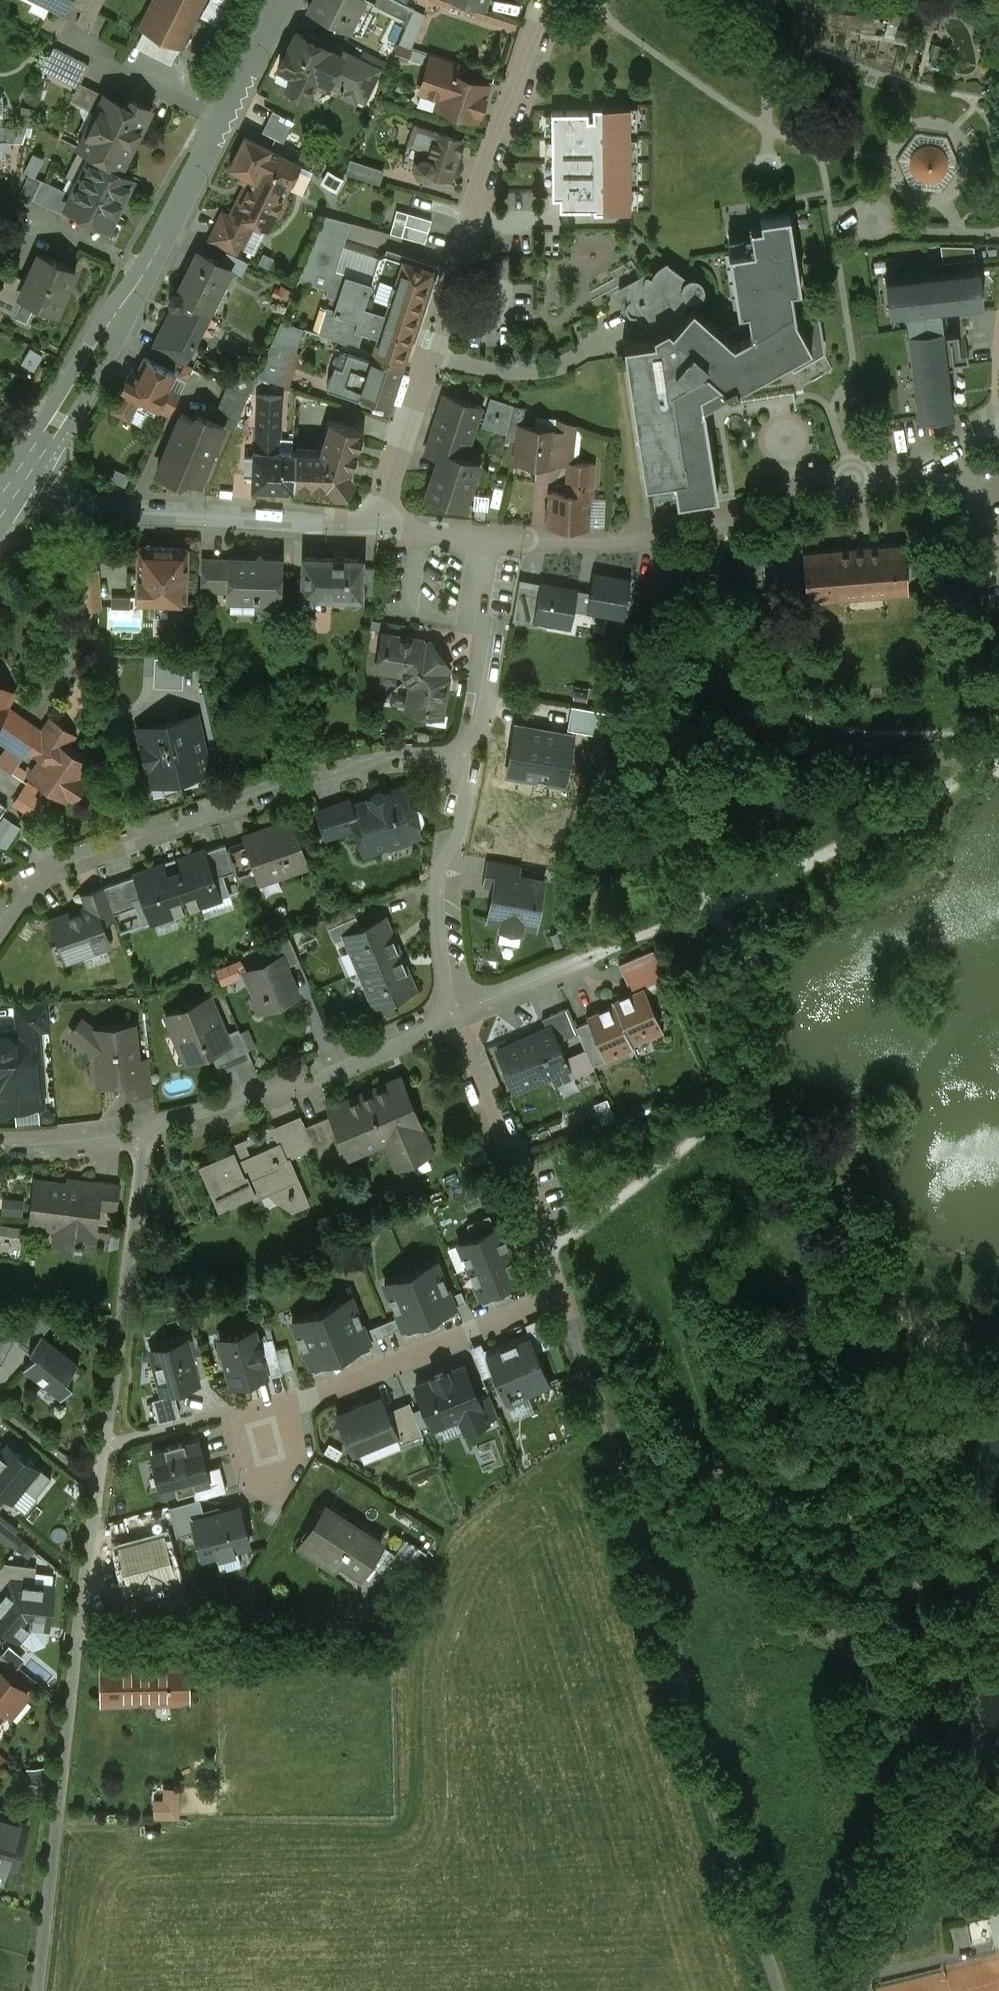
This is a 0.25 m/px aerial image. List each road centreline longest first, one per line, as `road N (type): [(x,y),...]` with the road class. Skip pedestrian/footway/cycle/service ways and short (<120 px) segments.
road 1 (residential): [(563,1293),(779,1990)]
road 2 (tertiary): [(282,0),(161,246),(11,492)]
road 3 (residential): [(550,0),(371,528)]
road 4 (residential): [(998,417),(788,506),(695,535),(587,545),(484,539)]
road 5 (residential): [(0,929),(33,880),(141,834),(368,756),(465,765)]
road 6 (residential): [(37,1990),(98,1491)]
road 7 (residential): [(371,528),(54,509),(11,492)]
road 8 (residential): [(98,1491),(144,1131)]
road 9 (residential): [(457,1013),(222,1112),(144,1131)]
road 10 (residential): [(258,1413),(319,1397),(563,1293)]
road 11 (residential): [(457,1013),(563,1293)]
road 12 (residential): [(465,765),(460,832),(438,880),(436,906),(457,1013)]
road 13 (residential): [(484,539),(483,637),(465,765)]
road 14 (residential): [(144,1131),(0,1145)]
road 15 (residential): [(993,1948),(867,1975),(862,1990)]
road 16 (residential): [(584,964),(457,1013)]
road 17 (residential): [(0,1412),(98,1491)]

